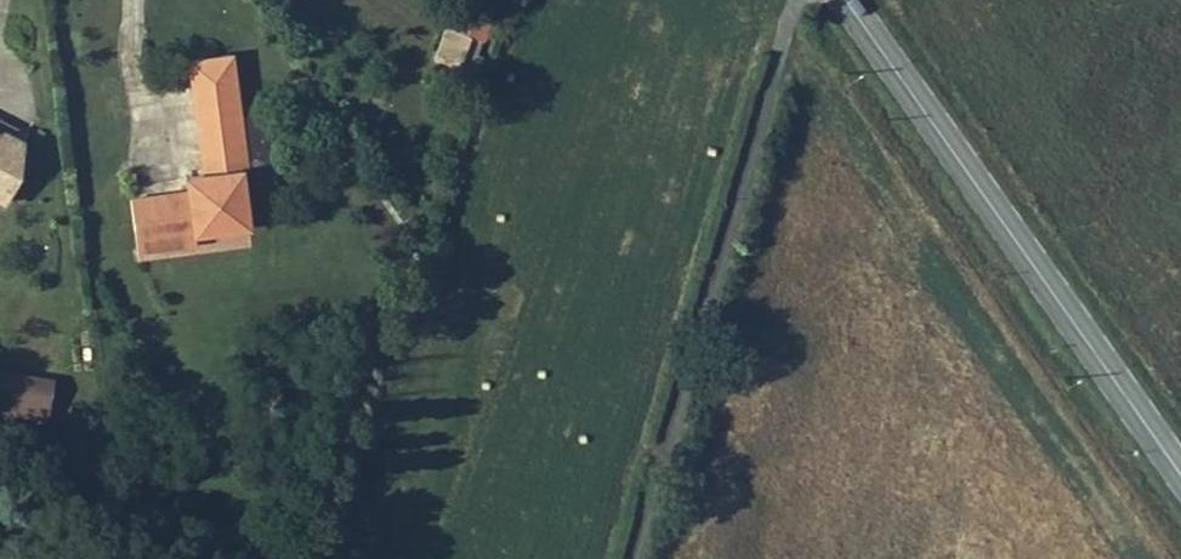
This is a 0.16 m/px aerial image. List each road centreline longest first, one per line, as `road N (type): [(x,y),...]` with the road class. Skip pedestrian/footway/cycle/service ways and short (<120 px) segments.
road 1 (residential): [(794,0),(629,558)]
road 2 (secondary): [(1180,466),(845,0)]

